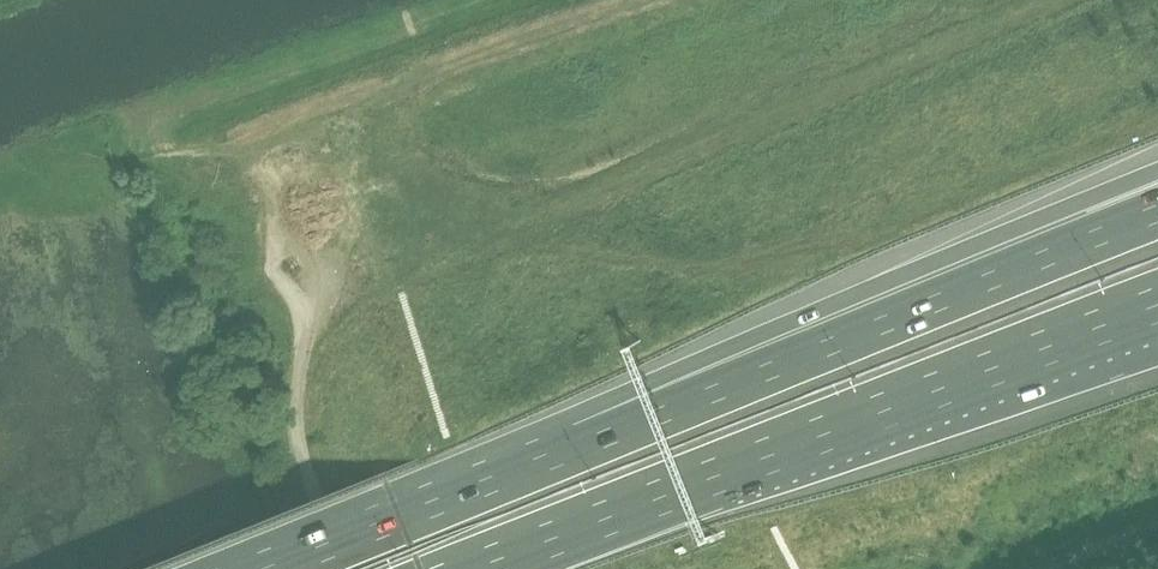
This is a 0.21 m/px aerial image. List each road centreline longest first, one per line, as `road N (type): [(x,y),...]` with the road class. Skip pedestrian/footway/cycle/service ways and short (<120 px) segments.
road 1 (motorway): [(470,568),(1157,304)]
road 2 (track): [(297,428),(301,319),(266,236),(280,176),(297,155),(354,103),(635,0)]
road 3 (motorway): [(1157,172),(823,308),(588,437)]
road 4 (motorway): [(1157,213),(588,437)]
road 5 (motorway): [(588,437),(258,568)]
road 6 (unclassified): [(343,568),(297,428)]
road 7 (unclassified): [(1157,521),(1046,568)]

